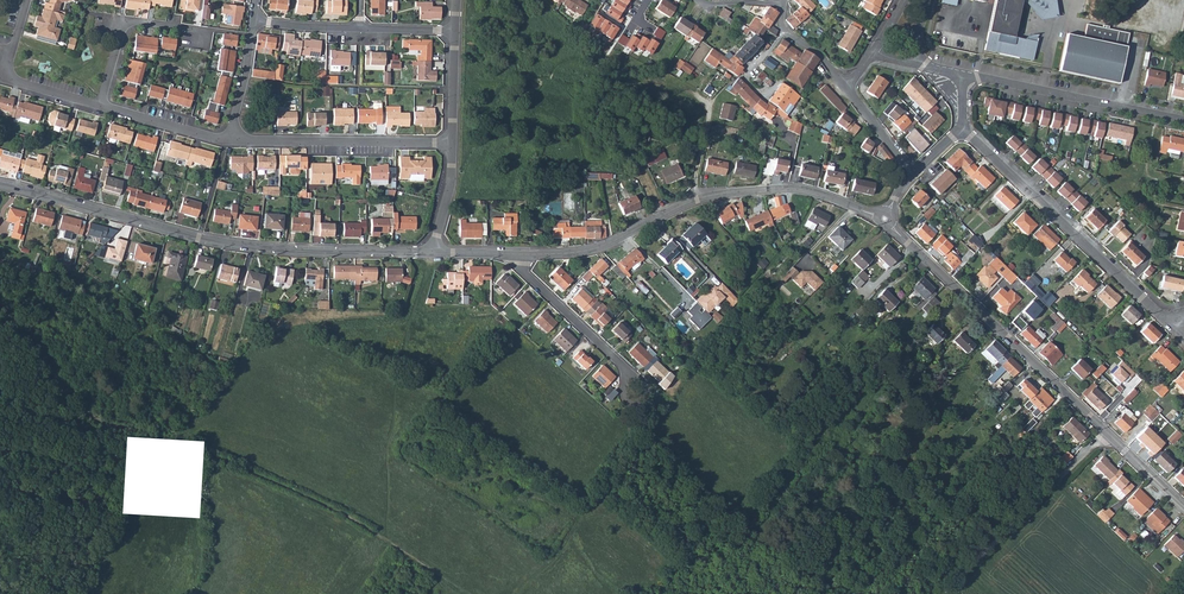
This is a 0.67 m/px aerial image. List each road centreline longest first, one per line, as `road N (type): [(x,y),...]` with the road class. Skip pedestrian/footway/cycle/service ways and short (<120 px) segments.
road 1 (residential): [(0,184),(199,239),(433,253)]
road 2 (residential): [(520,255),(582,253),(697,200),(772,190),(817,194),(885,220)]
road 3 (residential): [(885,220),(1106,434)]
road 4 (residential): [(963,129),(1165,319)]
road 5 (residential): [(1183,120),(962,76)]
road 6 (residential): [(452,143),(229,139)]
road 7 (unclassified): [(1106,434),(956,583)]
road 8 (residential): [(100,107),(122,21),(203,30),(201,42)]
road 9 (residential): [(100,107),(9,79),(4,71),(28,0)]
road 10 (residential): [(520,255),(524,271),(625,369)]
road 11 (track): [(0,298),(63,385),(99,419)]
road 12 (residential): [(229,139),(100,107)]
road 13 (track): [(554,75),(606,59),(669,83)]
road 14 (residential): [(253,21),(229,139)]

